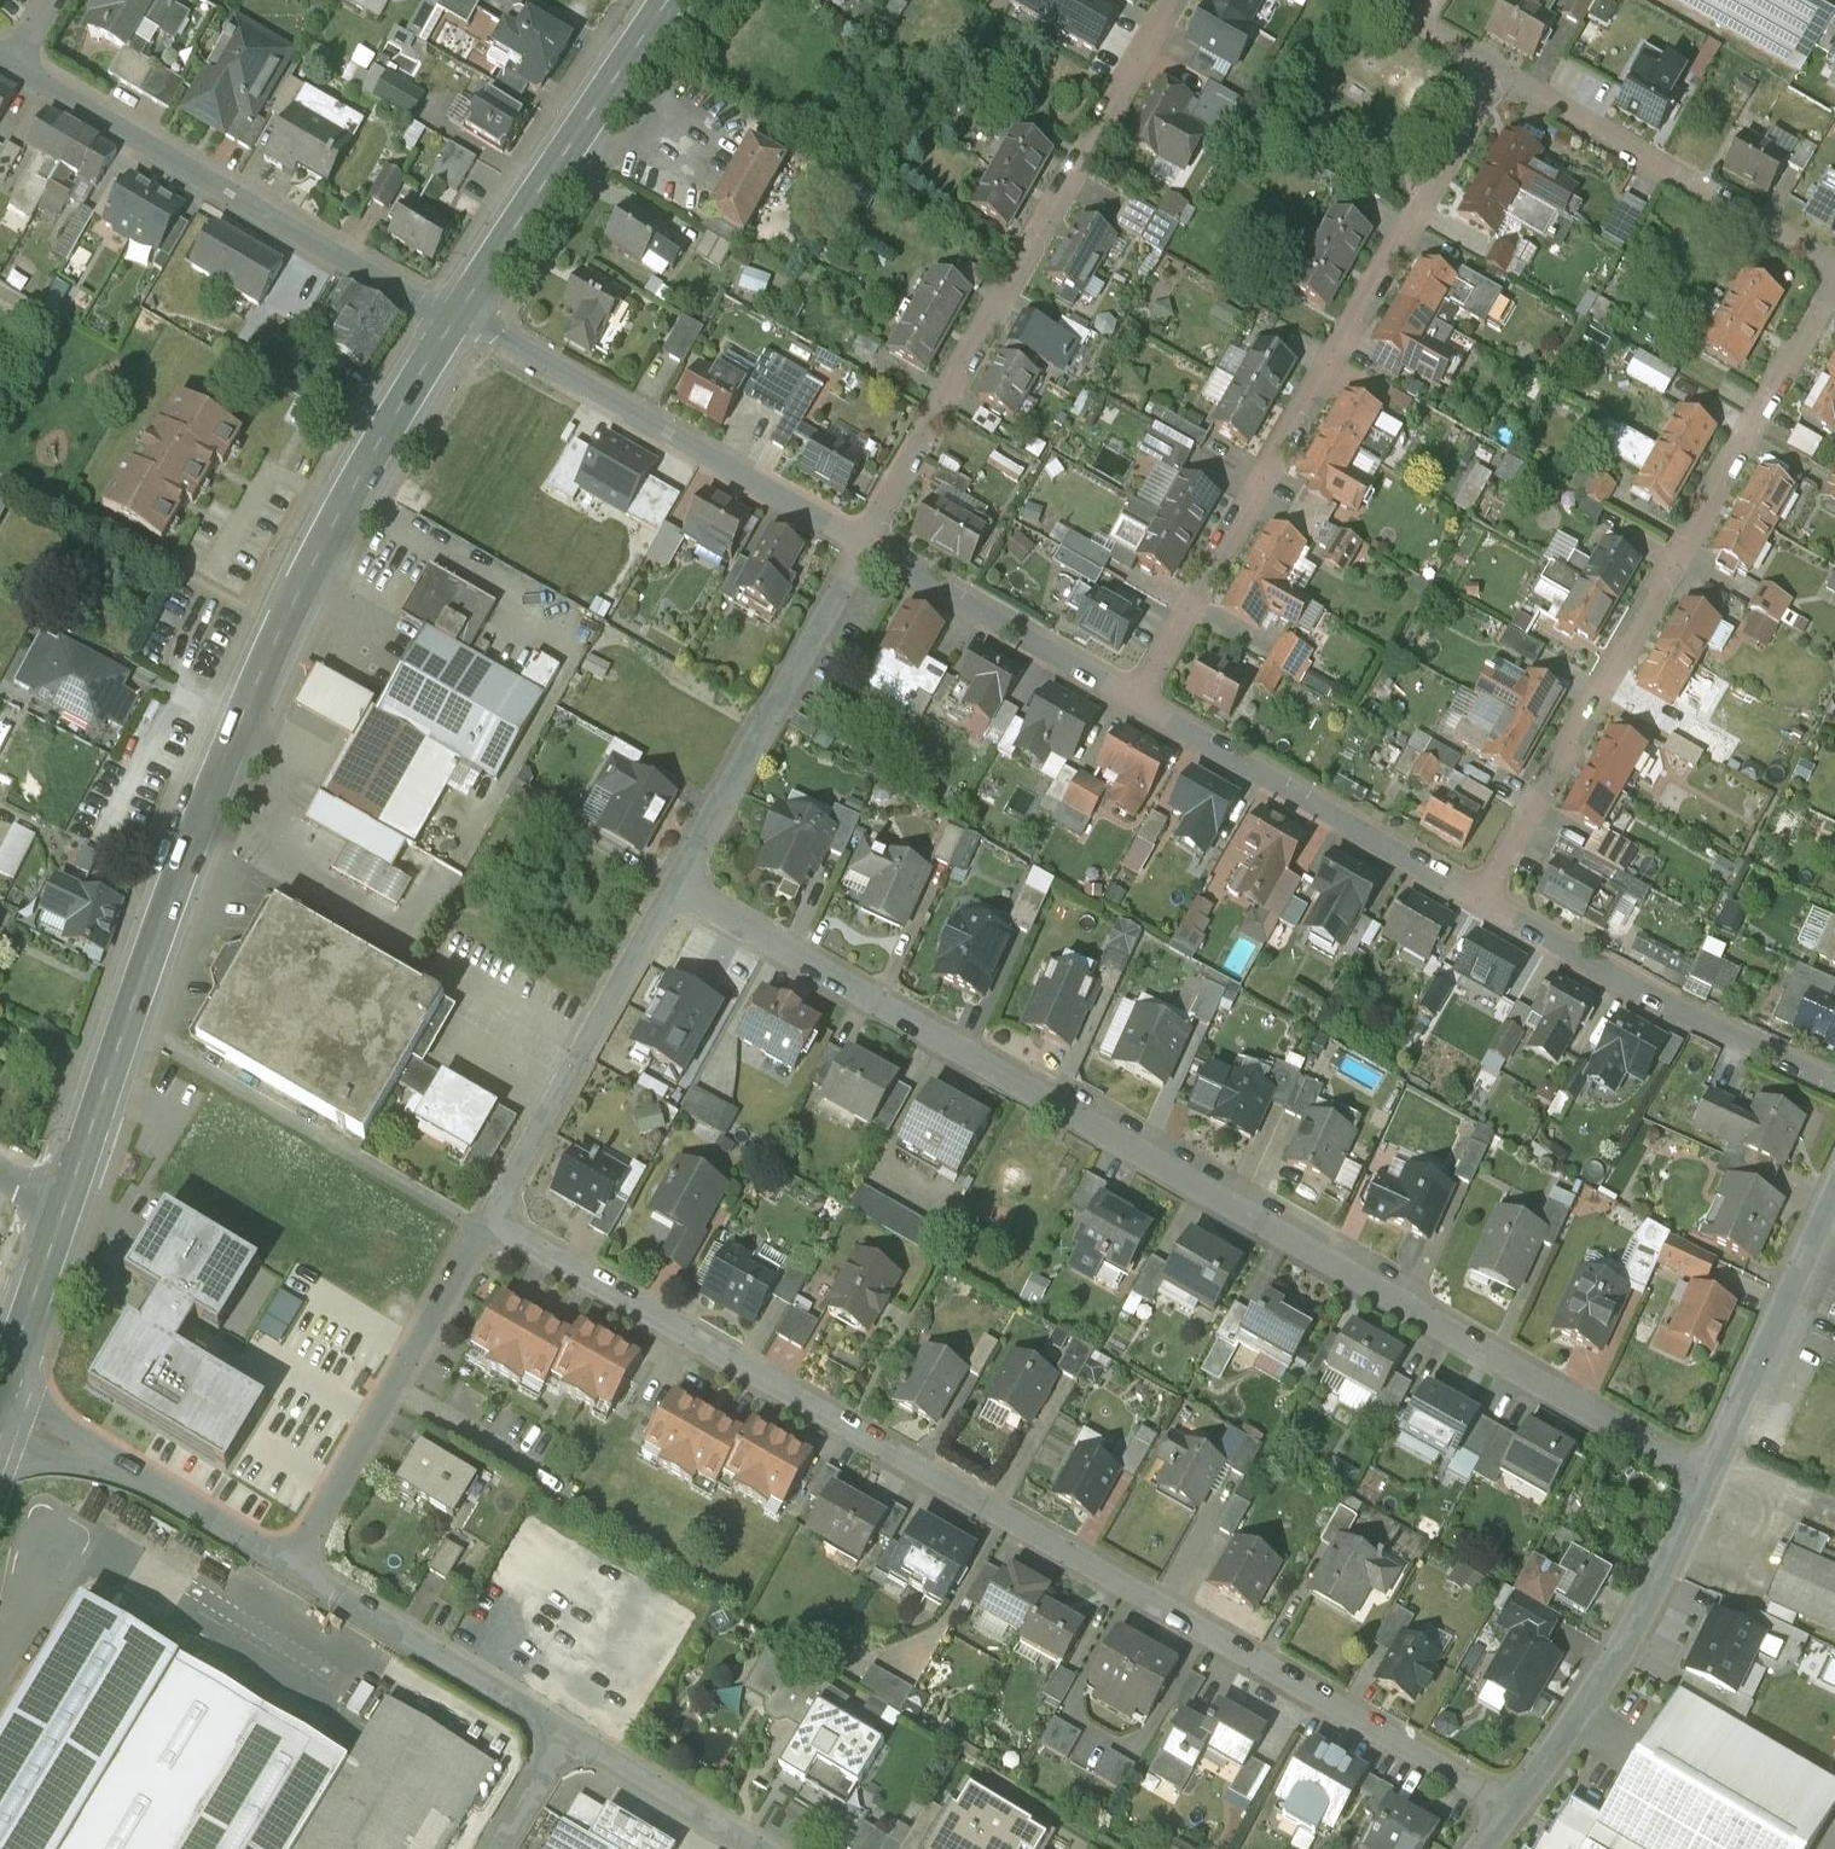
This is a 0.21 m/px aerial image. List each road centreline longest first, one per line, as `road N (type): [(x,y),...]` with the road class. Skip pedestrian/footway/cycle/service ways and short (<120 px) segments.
road 1 (residential): [(671,888),(1709,1476)]
road 2 (residential): [(1516,1804),(489,1222)]
road 3 (secondary): [(459,315),(386,432),(286,620),(208,800),(124,1027)]
road 4 (residential): [(1137,700),(1490,65)]
road 5 (residential): [(1834,276),(1478,903)]
road 6 (residential): [(907,463),(1166,0)]
road 7 (residential): [(459,315),(11,72)]
road 8 (residential): [(863,539),(459,315)]
road 9 (residential): [(489,1222),(463,1221),(124,1027)]
road 10 (residential): [(1490,65),(1834,270)]
road 11 (residential): [(1834,1082),(1684,1016),(1478,903)]
road 12 (residential): [(671,888),(863,539)]
road 13 (residential): [(1478,903),(1137,700)]
road 14 (residential): [(294,1567),(489,1222)]
road 15 (residential): [(1516,1804),(1656,1587),(1709,1476)]
road 16 (residential): [(489,1222),(671,888)]
road 17 (secondary): [(668,0),(459,315)]
road 18 (residential): [(0,1409),(156,1478),(294,1567)]
road 19 (residential): [(1137,700),(863,539)]
road 20 (residential): [(294,1567),(567,1724)]
road 21 (residential): [(1709,1476),(1830,1194)]
road 22 (residential): [(567,1724),(772,1848)]
road 23 (secondary): [(66,1199),(0,1392)]
road 24 (secondary): [(124,1027),(66,1199)]
road 25 (residential): [(492,1848),(567,1724)]
road 26 (residential): [(1381,0),(1490,65)]

